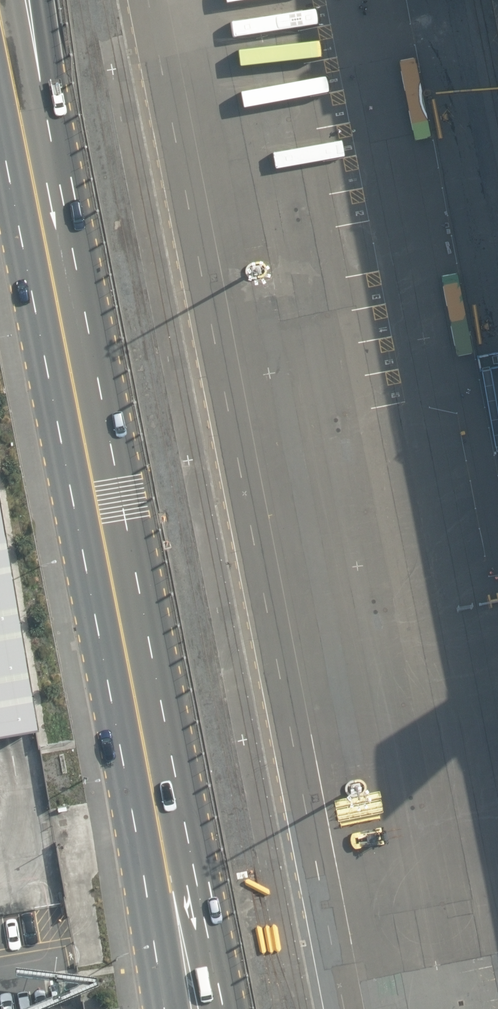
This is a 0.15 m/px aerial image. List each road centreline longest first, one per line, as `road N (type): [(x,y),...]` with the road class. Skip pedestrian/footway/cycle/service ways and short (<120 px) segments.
road 1 (primary): [(44,73),(224,1008)]
road 2 (primary): [(169,1008),(0,107)]

